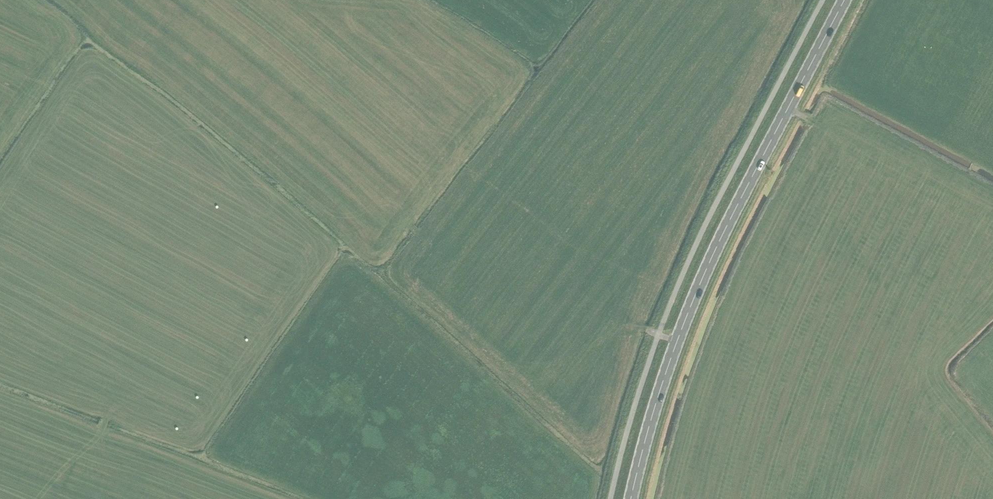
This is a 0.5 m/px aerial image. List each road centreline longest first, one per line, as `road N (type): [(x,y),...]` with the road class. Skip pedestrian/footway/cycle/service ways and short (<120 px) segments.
road 1 (secondary): [(631,498),(703,278),(844,0)]

